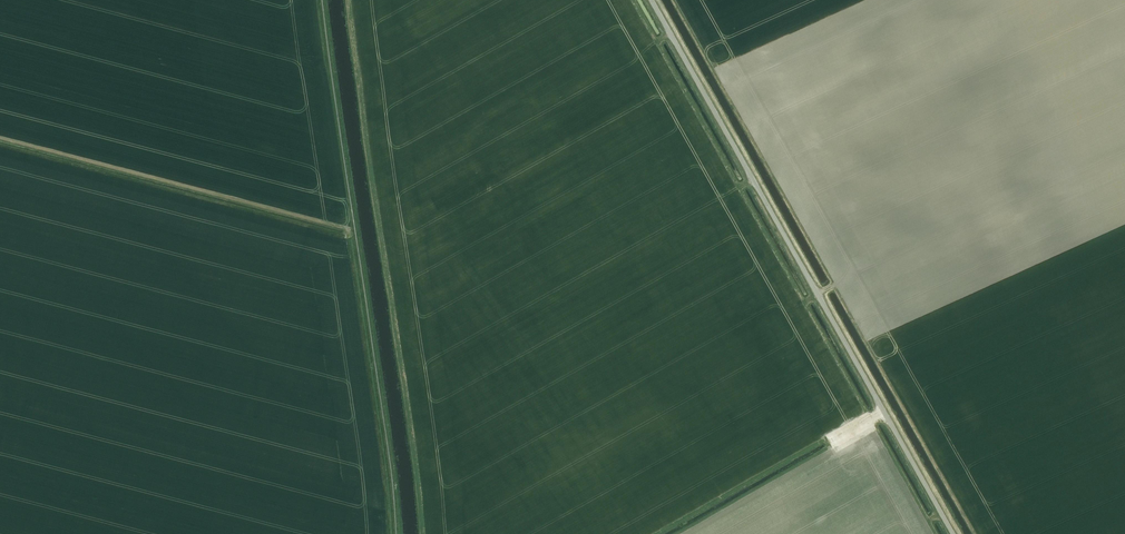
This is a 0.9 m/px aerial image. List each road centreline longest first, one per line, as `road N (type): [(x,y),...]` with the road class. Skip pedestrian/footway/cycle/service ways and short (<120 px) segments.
road 1 (unclassified): [(955,533),(653,0)]

